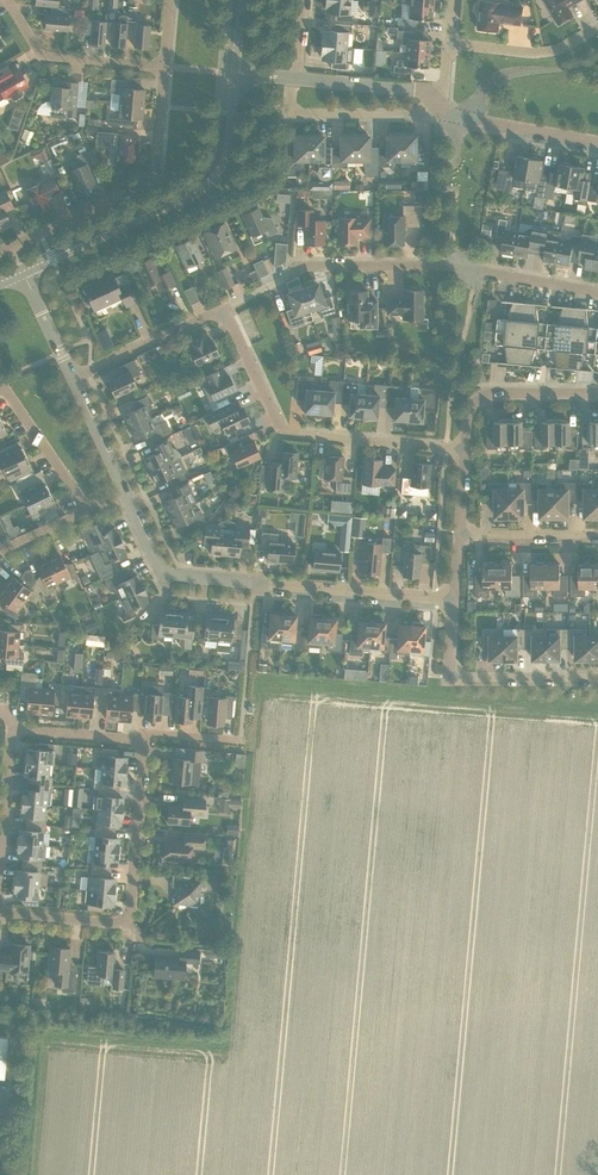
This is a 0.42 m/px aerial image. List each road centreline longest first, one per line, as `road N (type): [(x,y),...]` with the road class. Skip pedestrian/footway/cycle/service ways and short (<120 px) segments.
road 1 (residential): [(226,308),(309,264),(459,265),(597,293)]
road 2 (residential): [(456,602),(164,576),(126,494)]
road 3 (residential): [(465,452),(285,434),(226,308)]
road 4 (tertiary): [(23,272),(199,187),(221,146),(230,73)]
road 5 (residential): [(0,914),(130,923),(142,744)]
road 6 (residential): [(0,254),(155,180),(164,68)]
road 7 (residential): [(597,680),(452,679),(456,602)]
road 8 (residential): [(164,68),(39,55),(7,0)]
road 9 (residential): [(297,80),(295,113),(422,118),(436,105)]
road 10 (residential): [(465,452),(468,416),(484,402),(597,397)]
road 11 (residential): [(226,308),(73,377)]
road 12 (residential): [(597,146),(448,115),(436,105)]
road 13 (residential): [(450,44),(546,53),(597,29)]
road 14 (residential): [(0,387),(87,512)]
road 15 (residential): [(436,105),(424,91),(297,80)]
road 16 (residential): [(1,870),(13,727)]
road 17 (residential): [(597,536),(461,535)]
road 18 (residential): [(142,744),(13,727)]
road 19 (residential): [(126,494),(73,377)]

